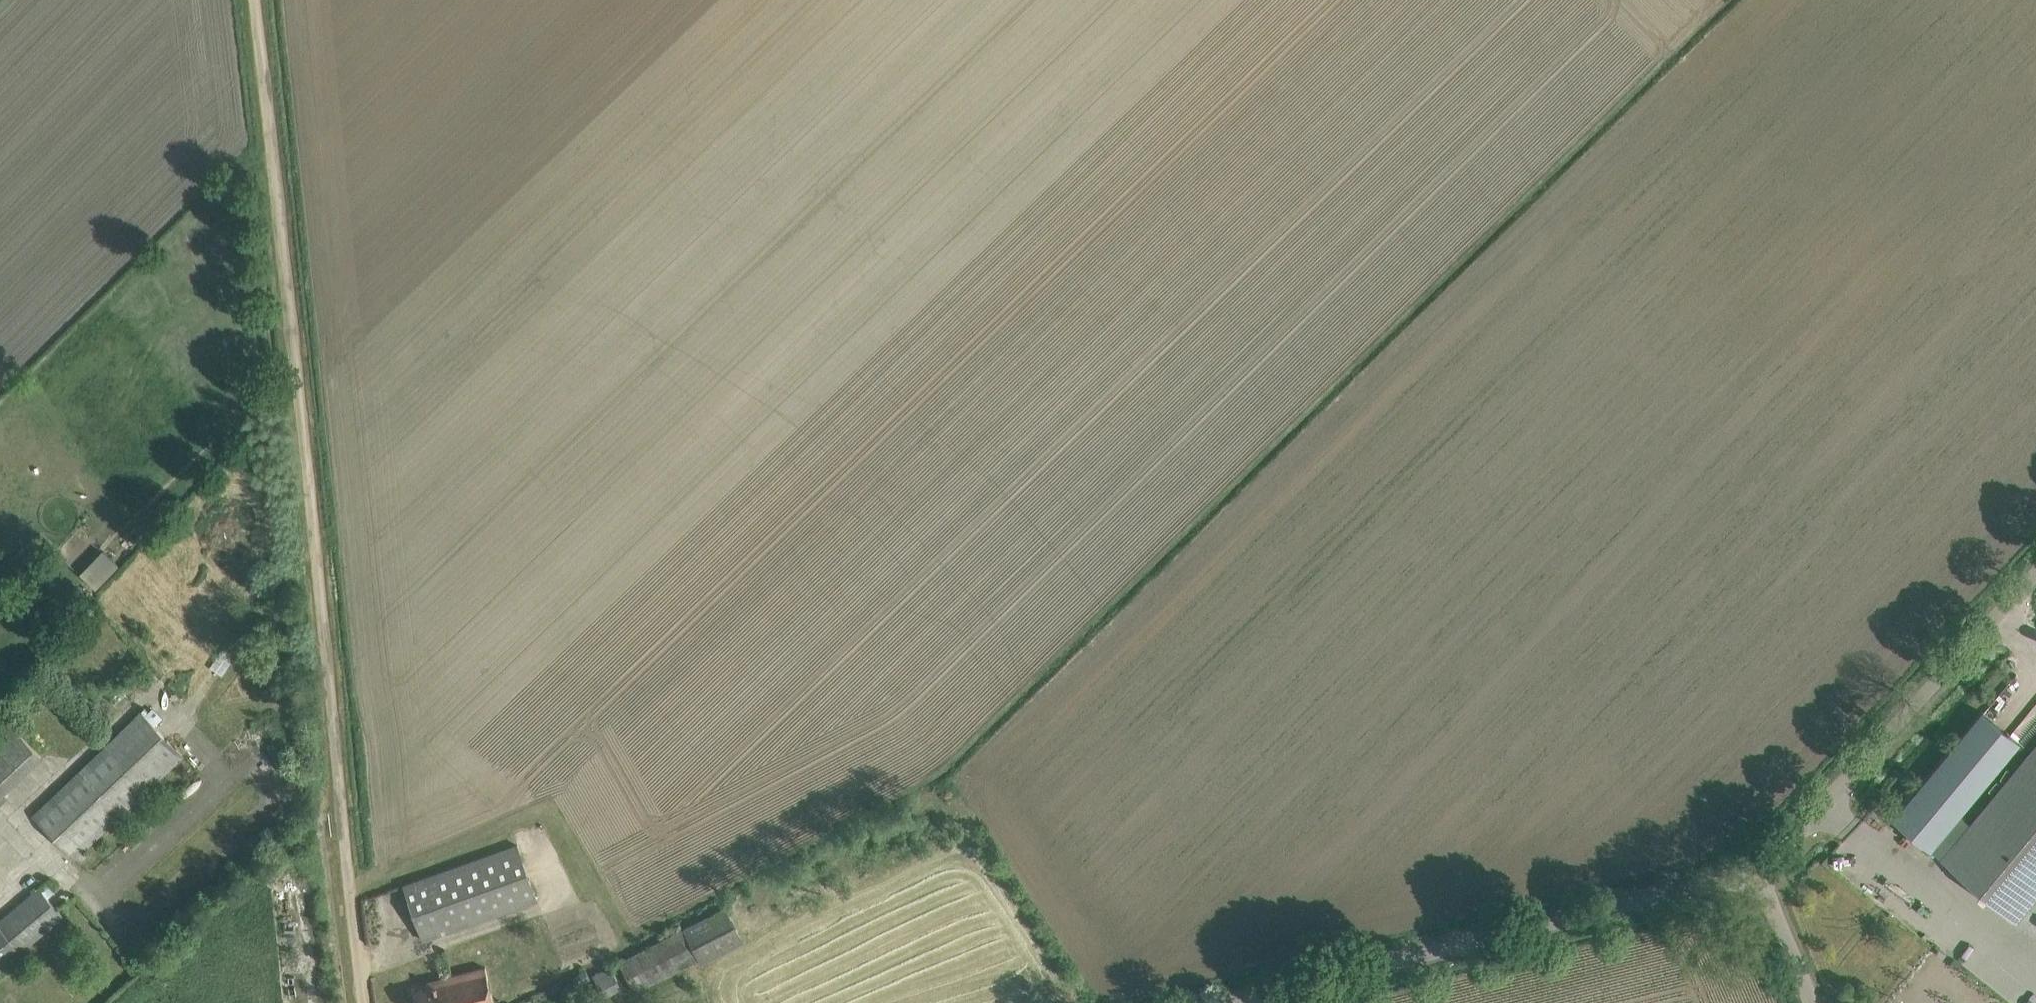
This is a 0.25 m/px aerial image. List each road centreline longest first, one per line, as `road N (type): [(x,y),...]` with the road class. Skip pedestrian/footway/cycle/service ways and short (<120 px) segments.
road 1 (track): [(254,0),(348,874)]
road 2 (unclassified): [(1225,1002),(1757,873)]
road 3 (unclassified): [(1757,873),(2035,571)]
road 4 (unclassified): [(1811,1002),(1757,873)]
road 5 (unclassified): [(348,874),(364,1002)]

